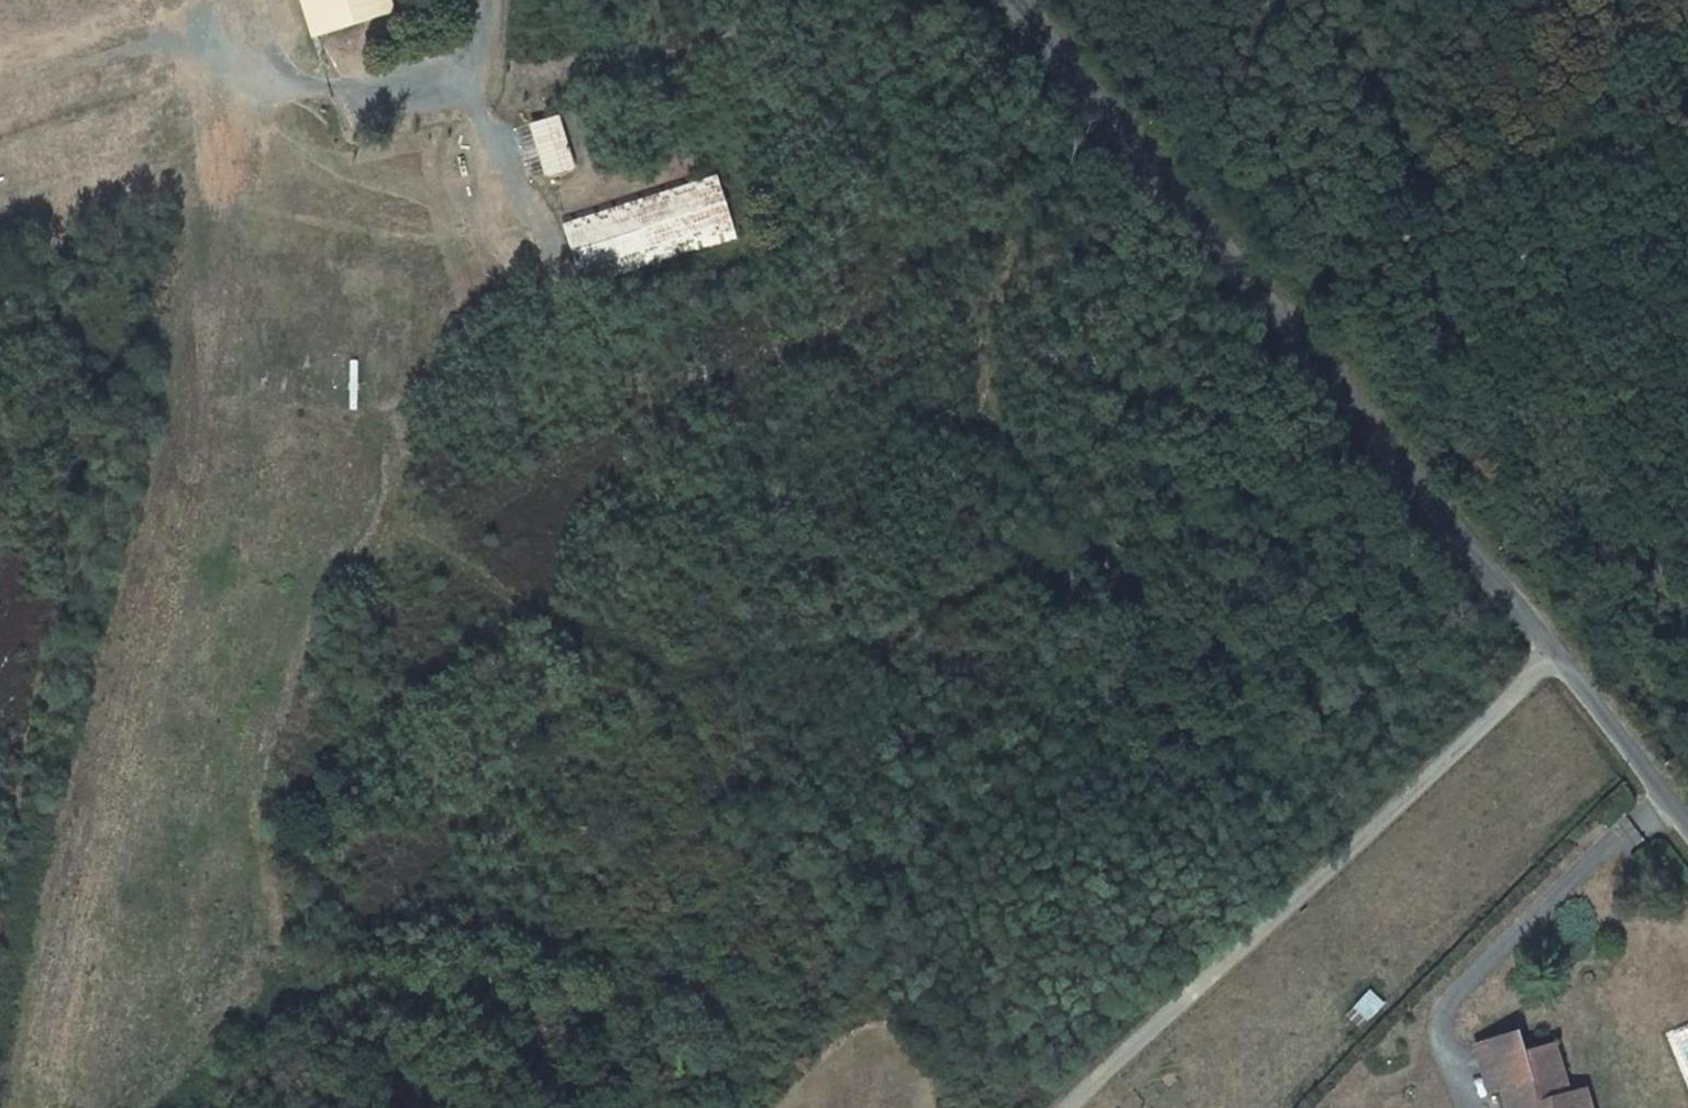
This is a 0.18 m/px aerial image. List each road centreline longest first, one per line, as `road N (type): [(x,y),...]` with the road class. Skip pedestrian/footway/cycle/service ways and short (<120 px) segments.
road 1 (unclassified): [(1687,827),(1557,656),(1012,0)]

